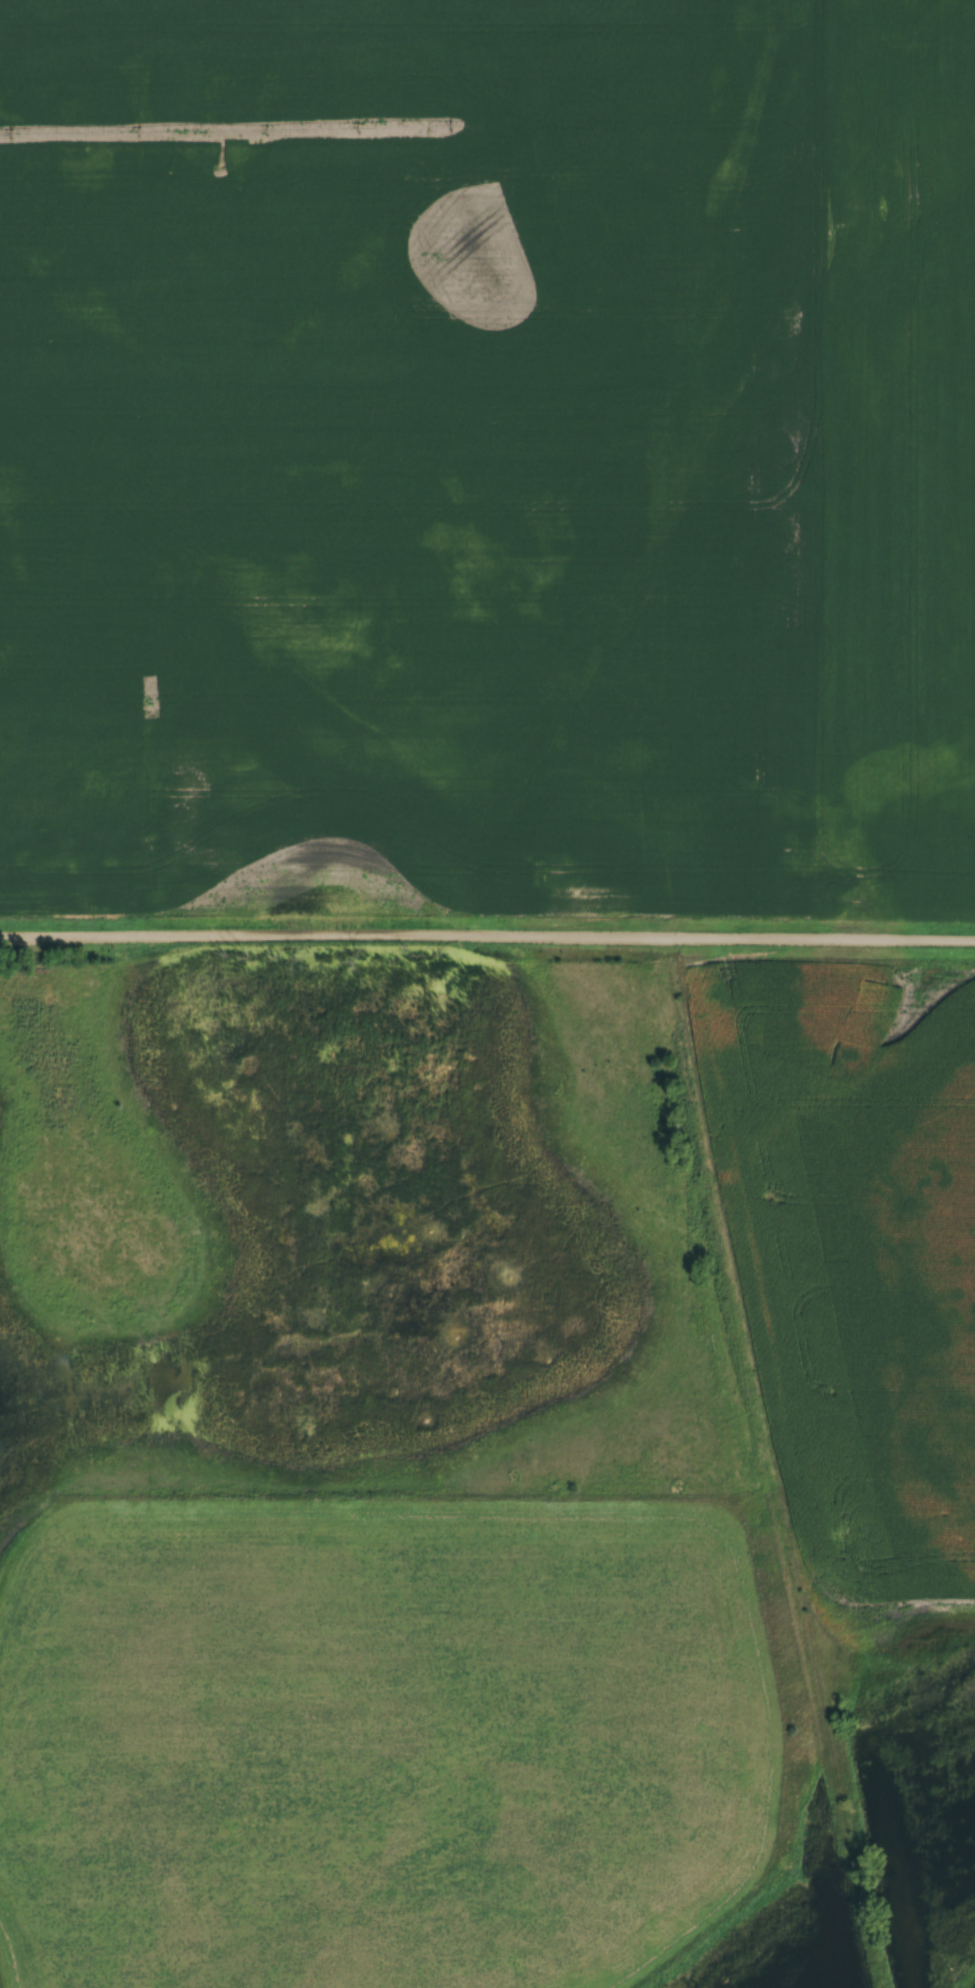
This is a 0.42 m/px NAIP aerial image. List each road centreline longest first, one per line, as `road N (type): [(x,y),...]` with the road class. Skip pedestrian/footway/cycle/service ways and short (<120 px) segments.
road 1 (residential): [(974,939),(497,939)]
road 2 (residential): [(172,941),(0,941)]

